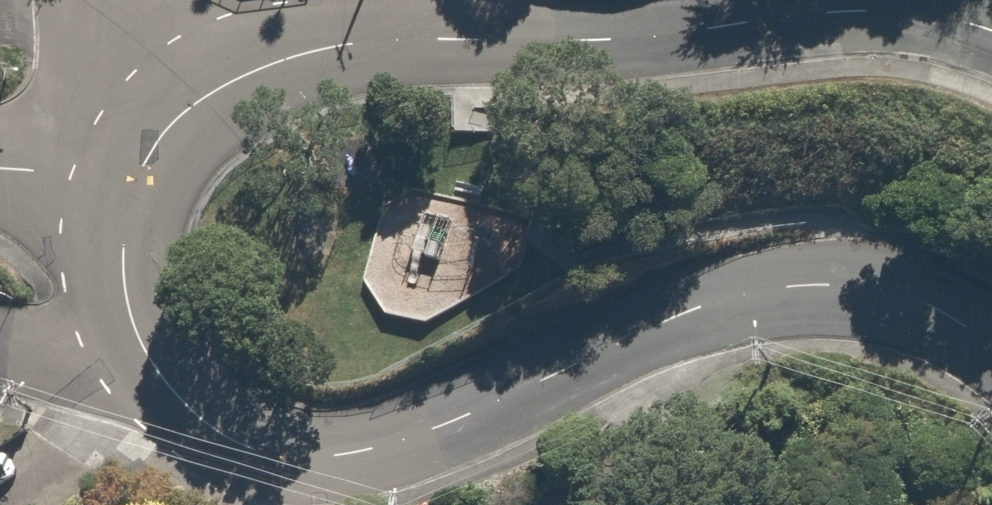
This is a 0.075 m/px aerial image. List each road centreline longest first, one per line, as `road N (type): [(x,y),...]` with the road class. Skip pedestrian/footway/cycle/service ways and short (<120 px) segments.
road 1 (residential): [(134,183),(246,91),(353,53),(460,38),(599,37),(847,18),(943,20),(991,33)]
road 2 (residential): [(991,349),(955,318),(902,293),(836,284),(760,292),(602,350),(394,443),(284,467)]
road 3 (residential): [(284,467),(176,407),(142,345)]
road 4 (residential): [(142,345),(126,269),(134,183)]
road 5 (residential): [(142,345),(85,356),(0,356)]
road 6 (residential): [(134,183),(0,183)]

